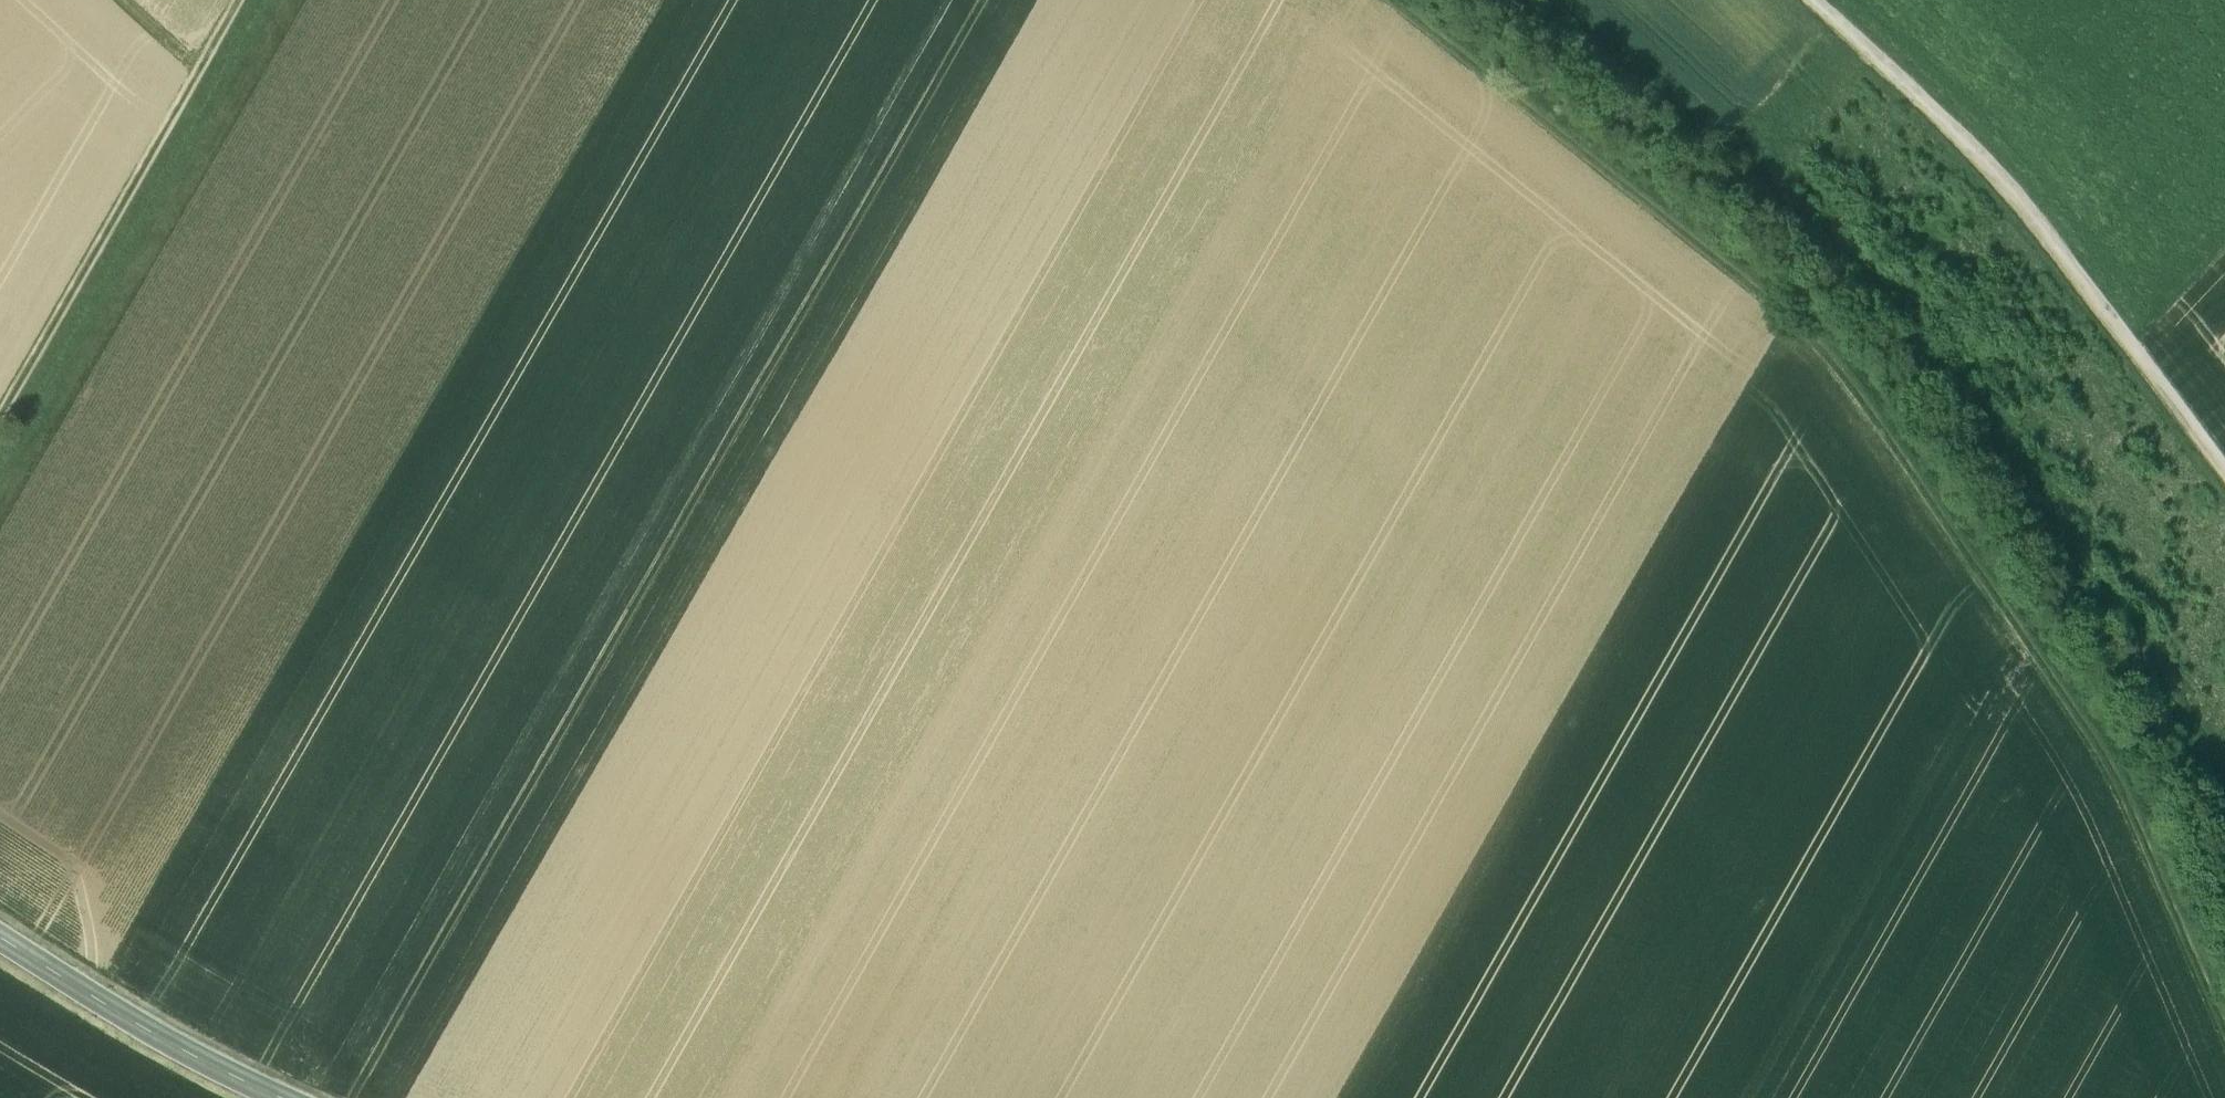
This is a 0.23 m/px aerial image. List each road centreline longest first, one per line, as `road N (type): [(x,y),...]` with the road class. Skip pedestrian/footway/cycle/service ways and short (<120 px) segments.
road 1 (track): [(1395,0),(1815,333),(1853,377),(2112,765),(2224,1024)]
road 2 (track): [(2224,466),(2002,174),(1815,0)]
road 3 (track): [(132,0),(203,64),(0,417)]
road 4 (secondary): [(280,1097),(168,1042),(0,935)]

